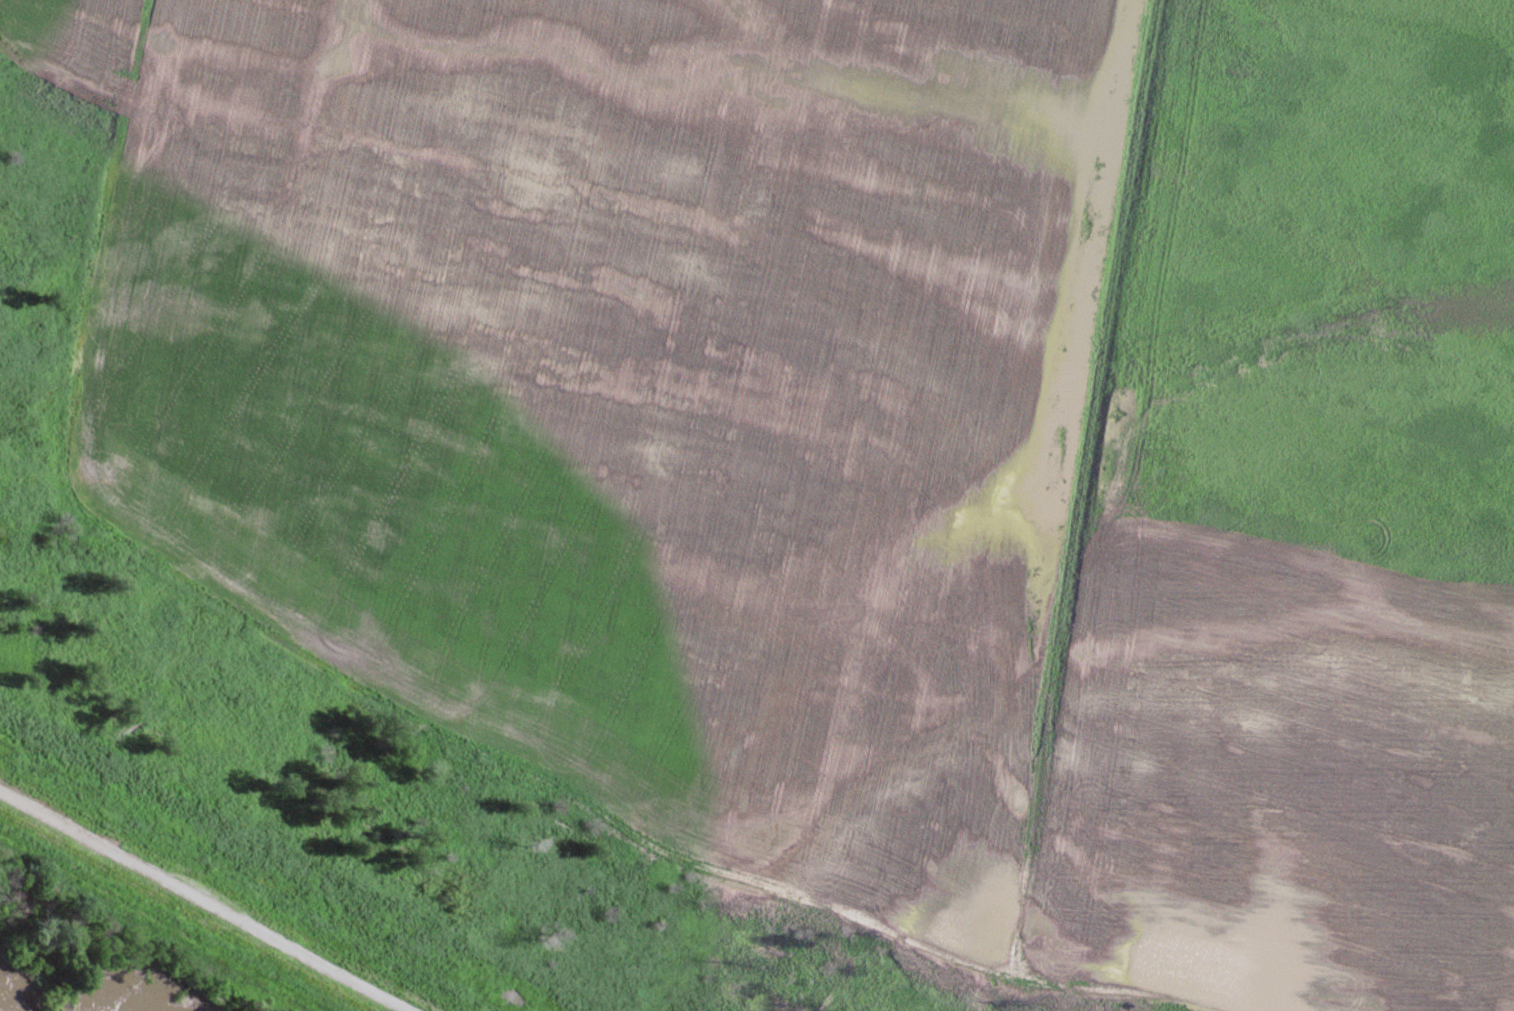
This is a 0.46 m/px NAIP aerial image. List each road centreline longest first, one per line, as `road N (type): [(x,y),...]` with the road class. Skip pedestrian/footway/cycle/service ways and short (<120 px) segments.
road 1 (residential): [(0,795),(401,1010)]

